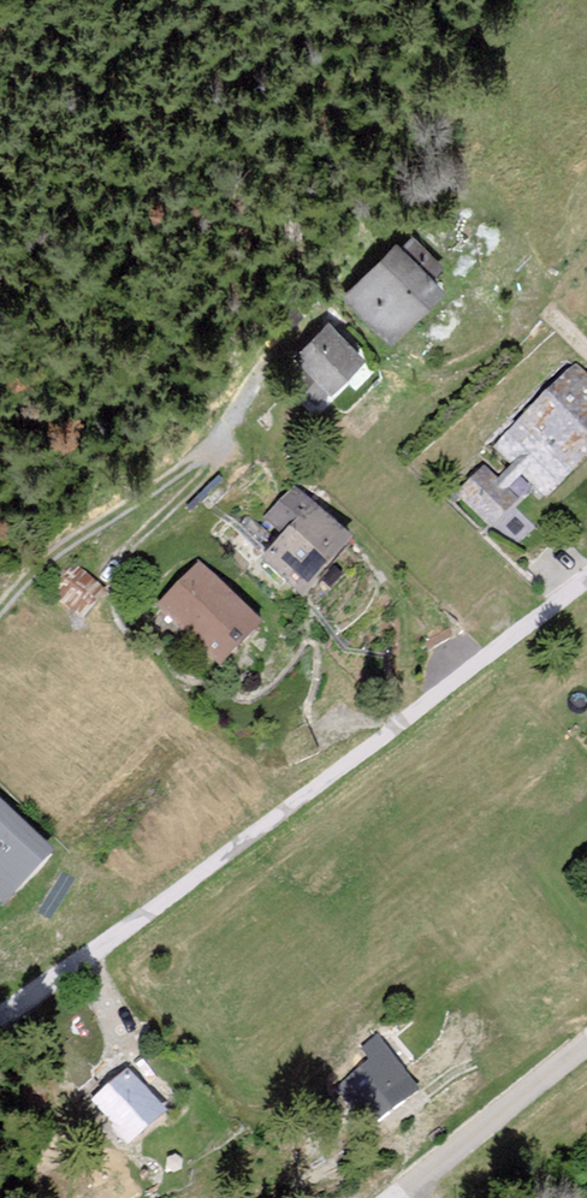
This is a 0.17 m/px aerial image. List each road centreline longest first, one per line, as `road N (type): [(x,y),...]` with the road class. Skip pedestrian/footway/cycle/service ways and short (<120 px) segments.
road 1 (tertiary): [(8,1012),(387,740),(586,580)]
road 2 (residential): [(586,1047),(388,1197)]
road 3 (residential): [(480,224),(586,340)]

